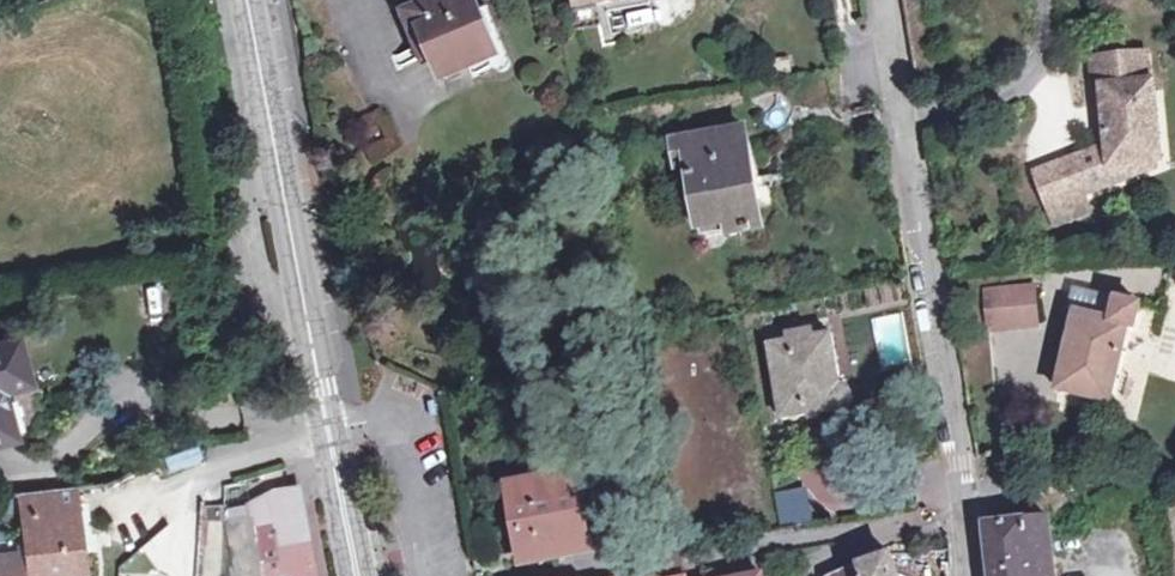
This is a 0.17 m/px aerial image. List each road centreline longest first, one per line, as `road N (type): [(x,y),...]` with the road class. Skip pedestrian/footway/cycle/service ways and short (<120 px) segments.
road 1 (secondary): [(361,575),(247,0)]
road 2 (residential): [(879,0),(969,575)]

